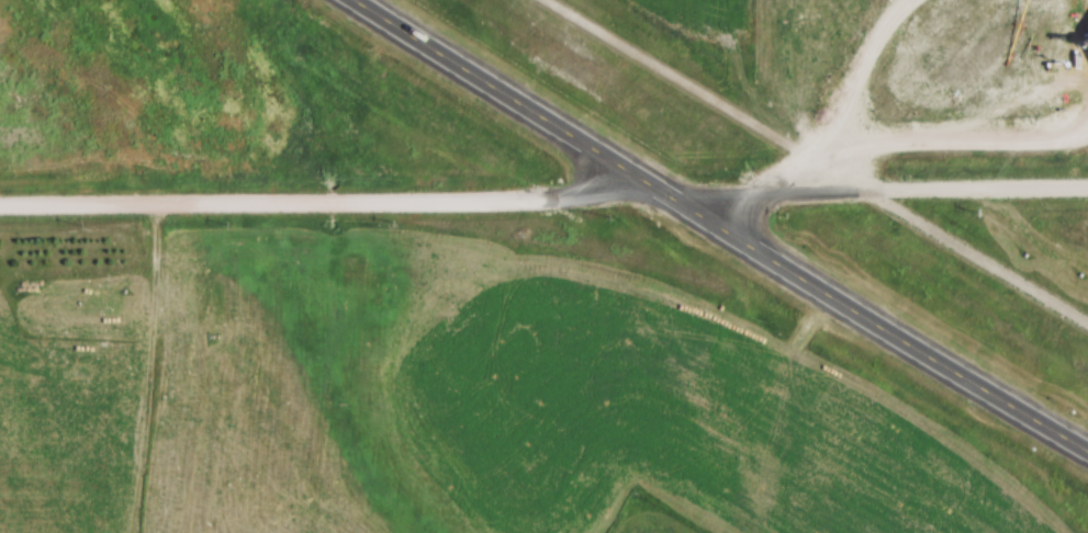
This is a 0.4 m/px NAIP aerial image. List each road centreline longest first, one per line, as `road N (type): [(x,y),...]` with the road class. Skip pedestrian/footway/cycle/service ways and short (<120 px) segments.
road 1 (primary): [(1087,448),(358,0)]
road 2 (tertiary): [(628,169),(603,188),(545,201),(0,206)]
road 3 (residential): [(707,219),(755,192),(1087,187)]

